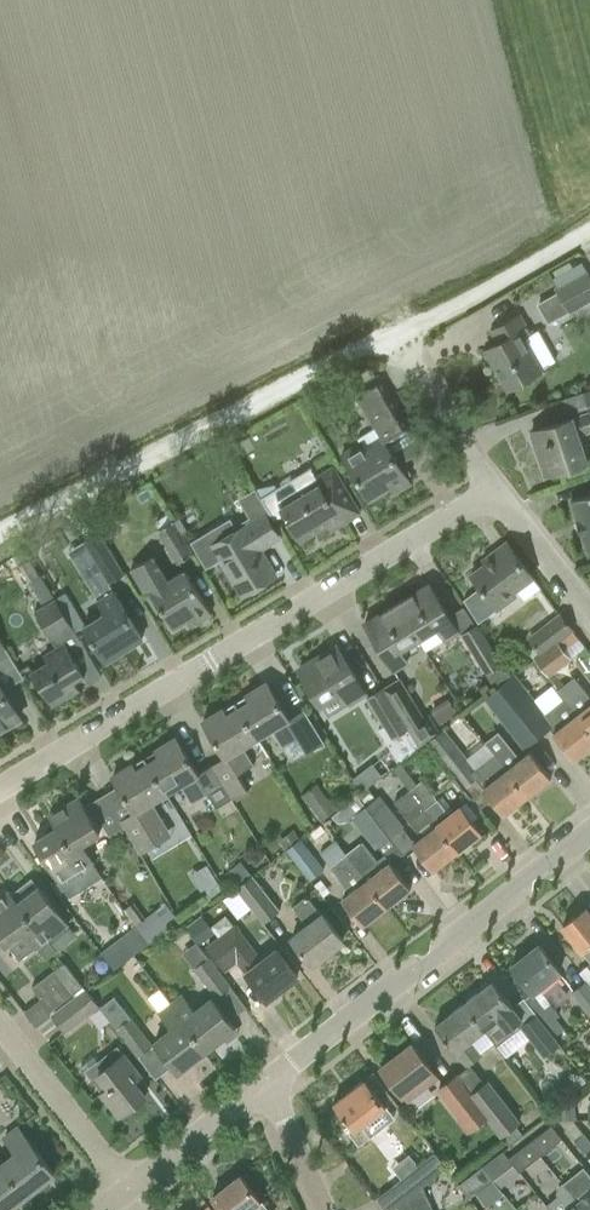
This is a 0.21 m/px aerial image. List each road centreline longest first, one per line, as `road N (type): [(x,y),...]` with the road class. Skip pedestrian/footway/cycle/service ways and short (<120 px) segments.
road 1 (residential): [(0,794),(494,495)]
road 2 (unclassified): [(0,529),(396,342)]
road 3 (residential): [(268,1081),(589,833)]
road 4 (unclassified): [(396,342),(589,225)]
road 5 (residential): [(123,1194),(0,1030)]
road 6 (residential): [(123,1194),(268,1081)]
road 7 (residential): [(494,495),(396,342)]
road 8 (residential): [(589,616),(494,495)]
road 9 (residential): [(326,1209),(268,1081)]

